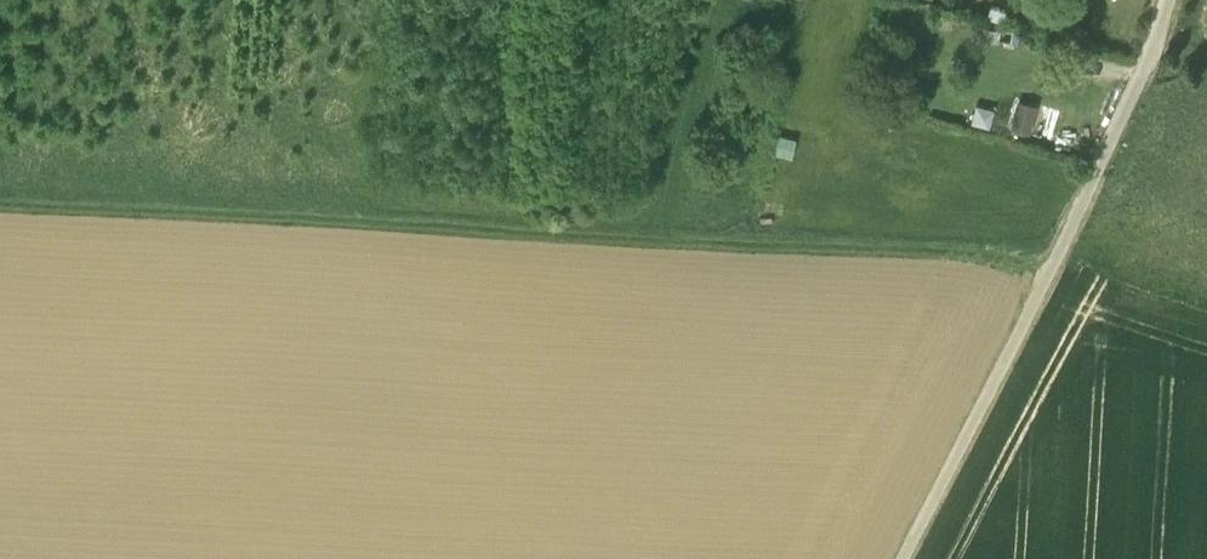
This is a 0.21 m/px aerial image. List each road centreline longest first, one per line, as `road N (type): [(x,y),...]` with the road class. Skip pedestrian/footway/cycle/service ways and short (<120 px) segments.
road 1 (unclassified): [(1173,0),(1000,375),(900,558)]

